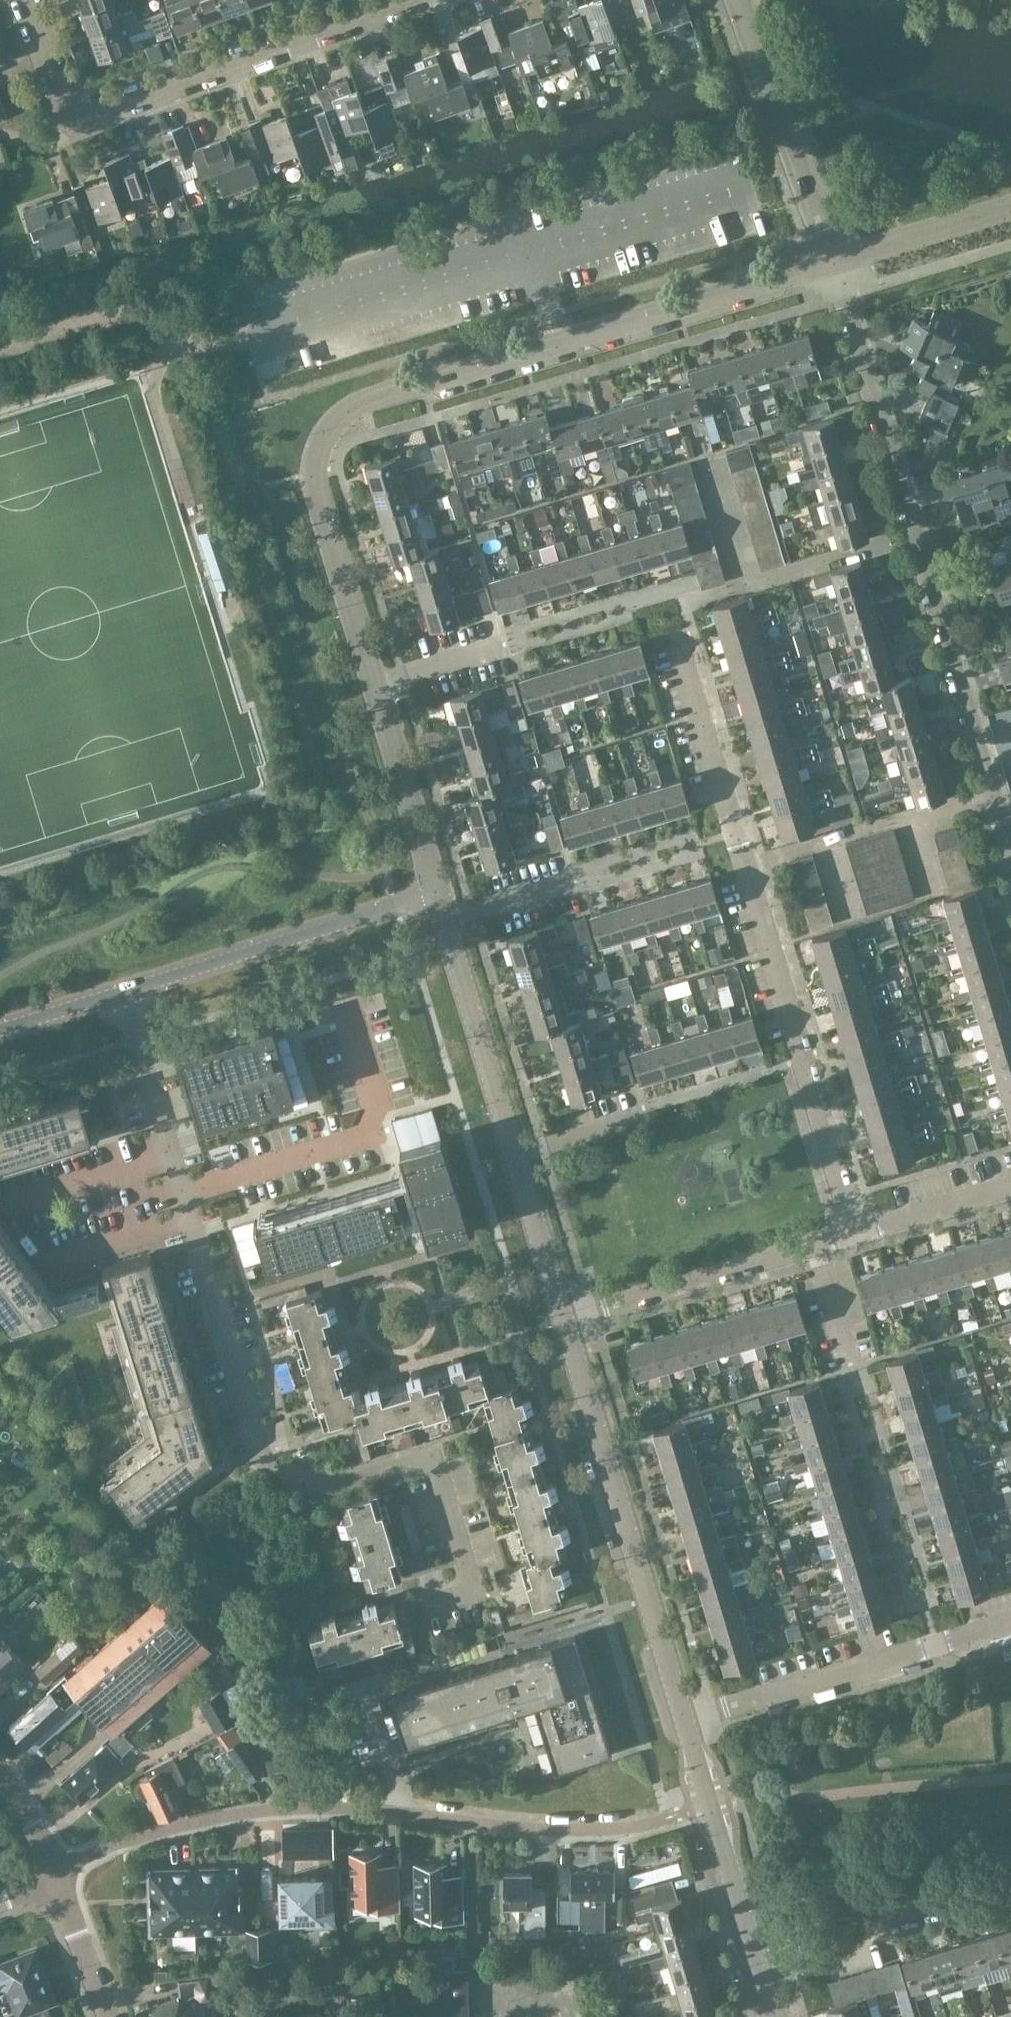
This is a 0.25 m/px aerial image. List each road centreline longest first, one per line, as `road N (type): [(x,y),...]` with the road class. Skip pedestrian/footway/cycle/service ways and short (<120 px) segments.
road 1 (residential): [(421,1594),(465,1579),(427,1454),(272,1499),(144,1042),(118,993)]
road 2 (residential): [(372,681),(317,489),(319,445),(331,424),(359,403),(831,261)]
road 3 (residential): [(1010,866),(831,261)]
road 4 (residential): [(851,1233),(679,637)]
road 5 (residential): [(55,1876),(133,1837),(296,1808),(393,1810),(547,1830),(658,1820)]
road 6 (residential): [(420,0),(83,121),(60,109),(20,0)]
road 7 (residential): [(563,1317),(436,893)]
road 8 (residential): [(684,1718),(563,1317)]
road 9 (residential): [(118,993),(436,893)]
road 10 (residential): [(372,681),(666,596)]
road 11 (residential): [(1010,1624),(726,1706)]
road 12 (residential): [(831,261),(738,0)]
road 13 (residential): [(756,1963),(1010,1886)]
road 14 (residential): [(563,1317),(812,1246)]
road 15 (residential): [(756,1963),(684,1718)]
road 16 (residential): [(436,893),(372,681)]
road 17 (residential): [(831,261),(1010,206)]
road 18 (residential): [(851,1233),(1010,1186)]
road 19 (residential): [(106,2016),(55,1876)]
road 20 (residential): [(850,1370),(812,1246)]
road 21 (residential): [(0,1030),(118,993)]

